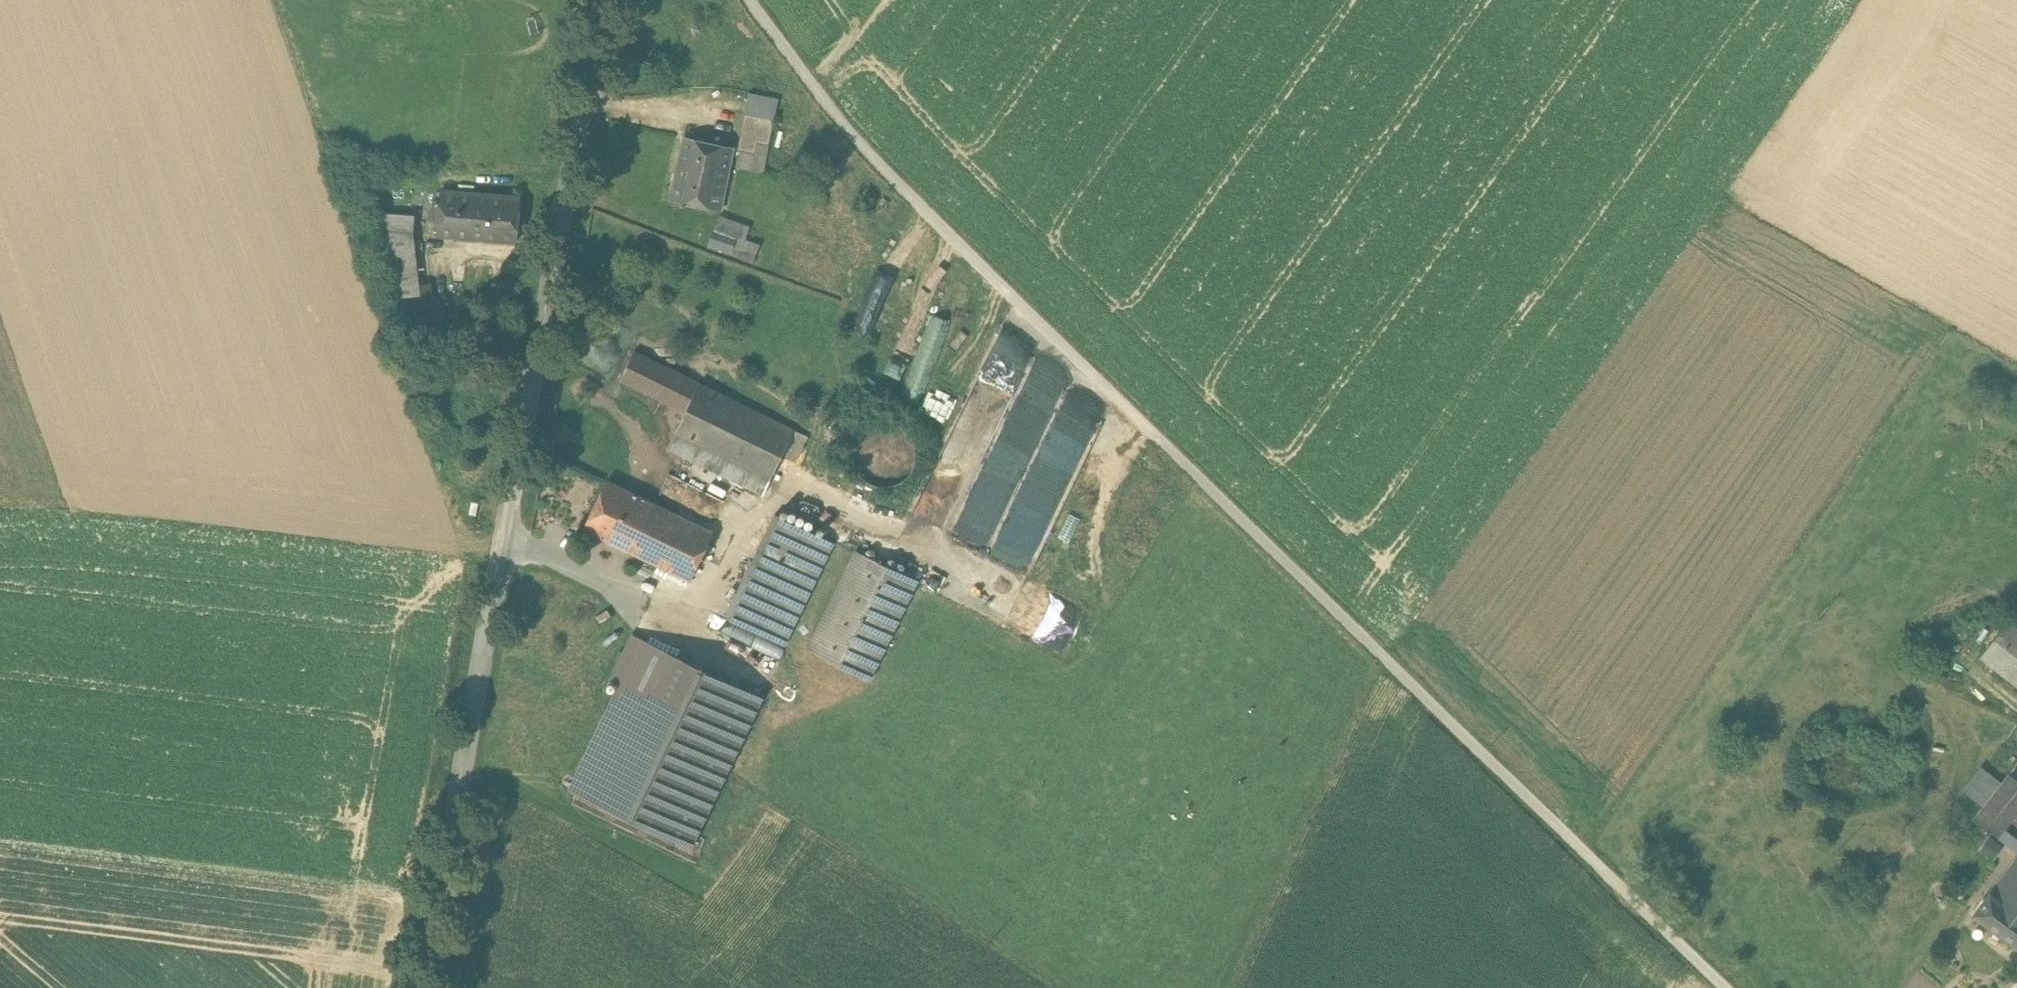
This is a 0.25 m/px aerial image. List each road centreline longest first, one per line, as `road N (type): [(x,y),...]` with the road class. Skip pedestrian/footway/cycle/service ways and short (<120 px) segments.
road 1 (unclassified): [(751,0),(836,115),(915,199),(1724,987)]
road 2 (secondary): [(601,0),(424,987)]

